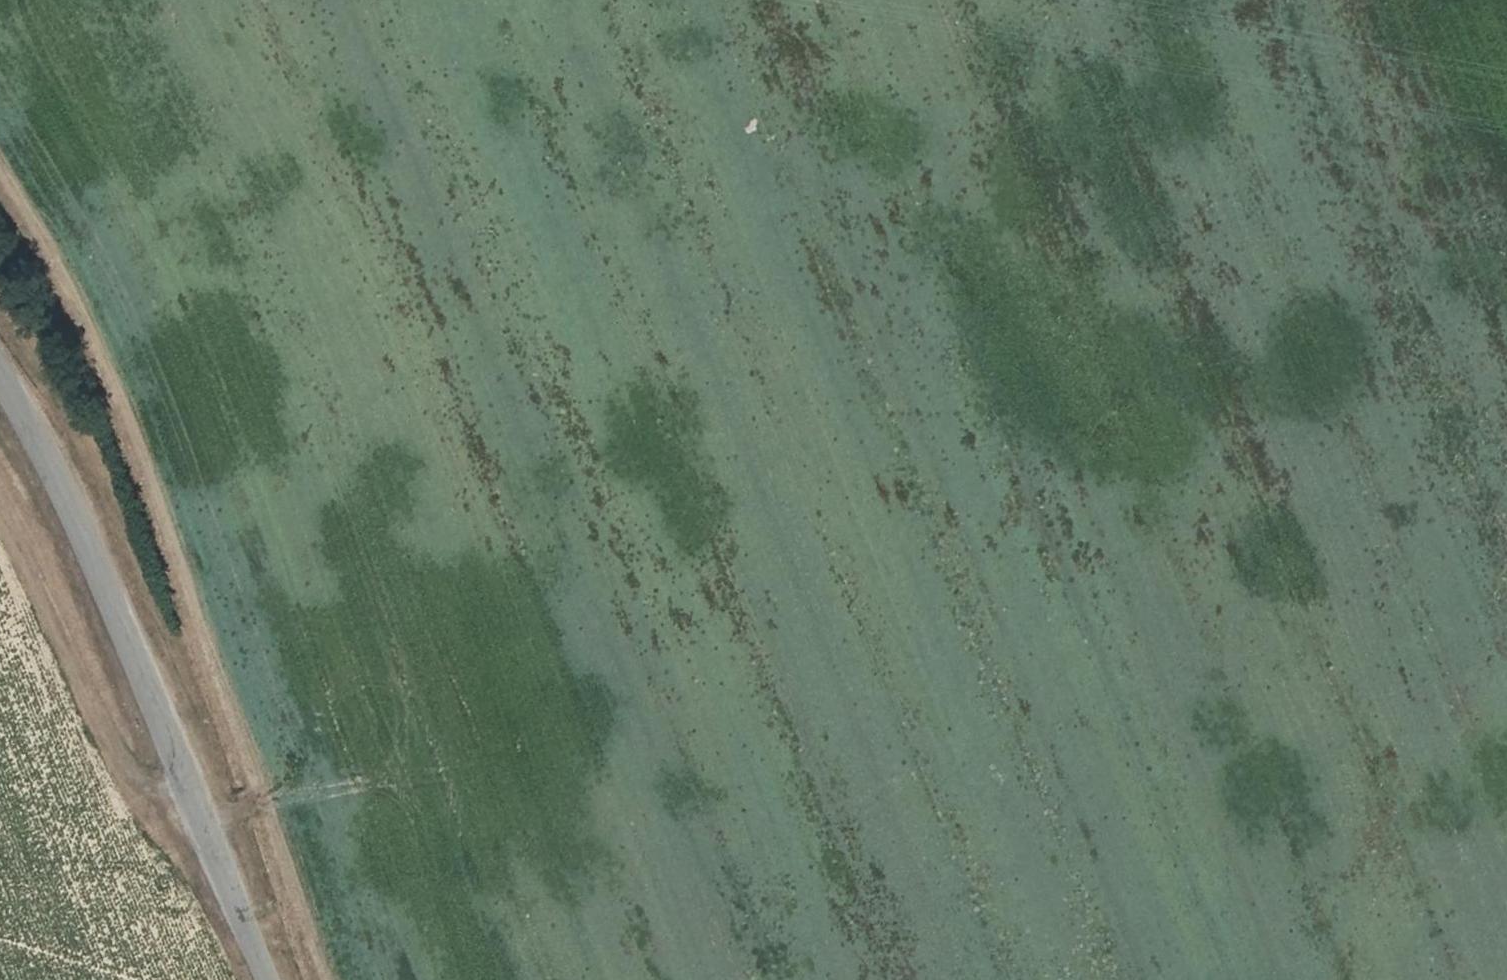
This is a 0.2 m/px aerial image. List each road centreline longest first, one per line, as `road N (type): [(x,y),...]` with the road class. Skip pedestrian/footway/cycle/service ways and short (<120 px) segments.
road 1 (unclassified): [(267,979),(122,642),(75,512),(0,367)]

